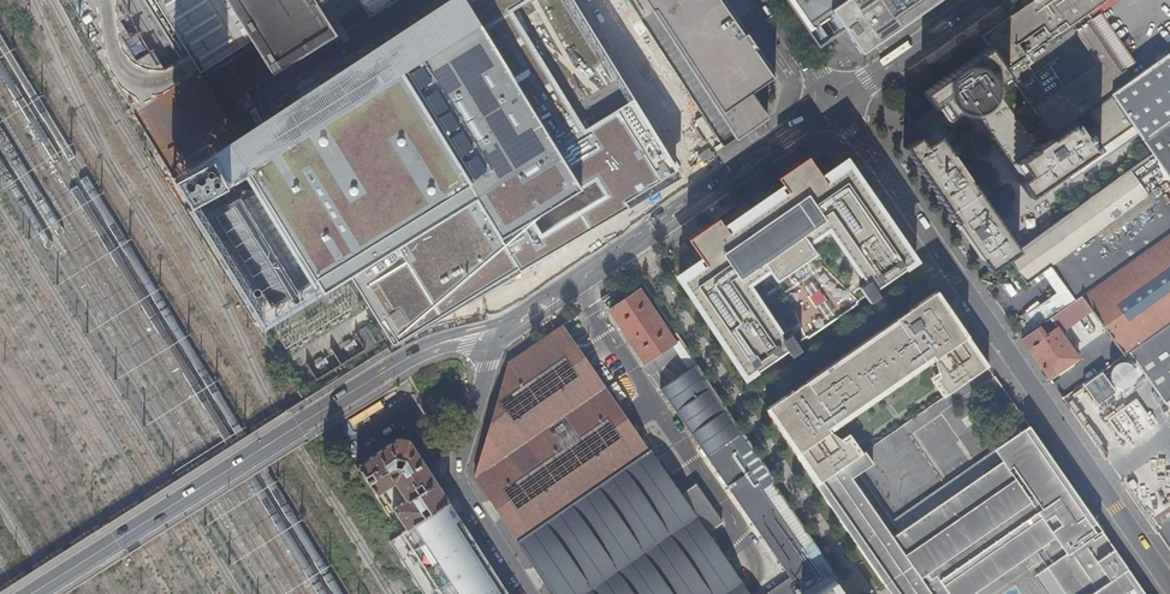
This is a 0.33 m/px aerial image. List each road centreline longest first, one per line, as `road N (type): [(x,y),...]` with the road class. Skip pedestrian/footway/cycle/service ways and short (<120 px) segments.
road 1 (residential): [(1169,584),(836,110)]
road 2 (secondary): [(29,593),(402,360),(442,342),(491,337)]
road 3 (secondary): [(491,337),(836,110)]
road 4 (secondary): [(836,110),(988,0)]
road 5 (residential): [(352,448),(407,414),(459,485)]
road 6 (residential): [(491,337),(459,485)]
road 7 (unclassified): [(836,110),(763,0)]
road 8 (residential): [(459,485),(529,593)]

